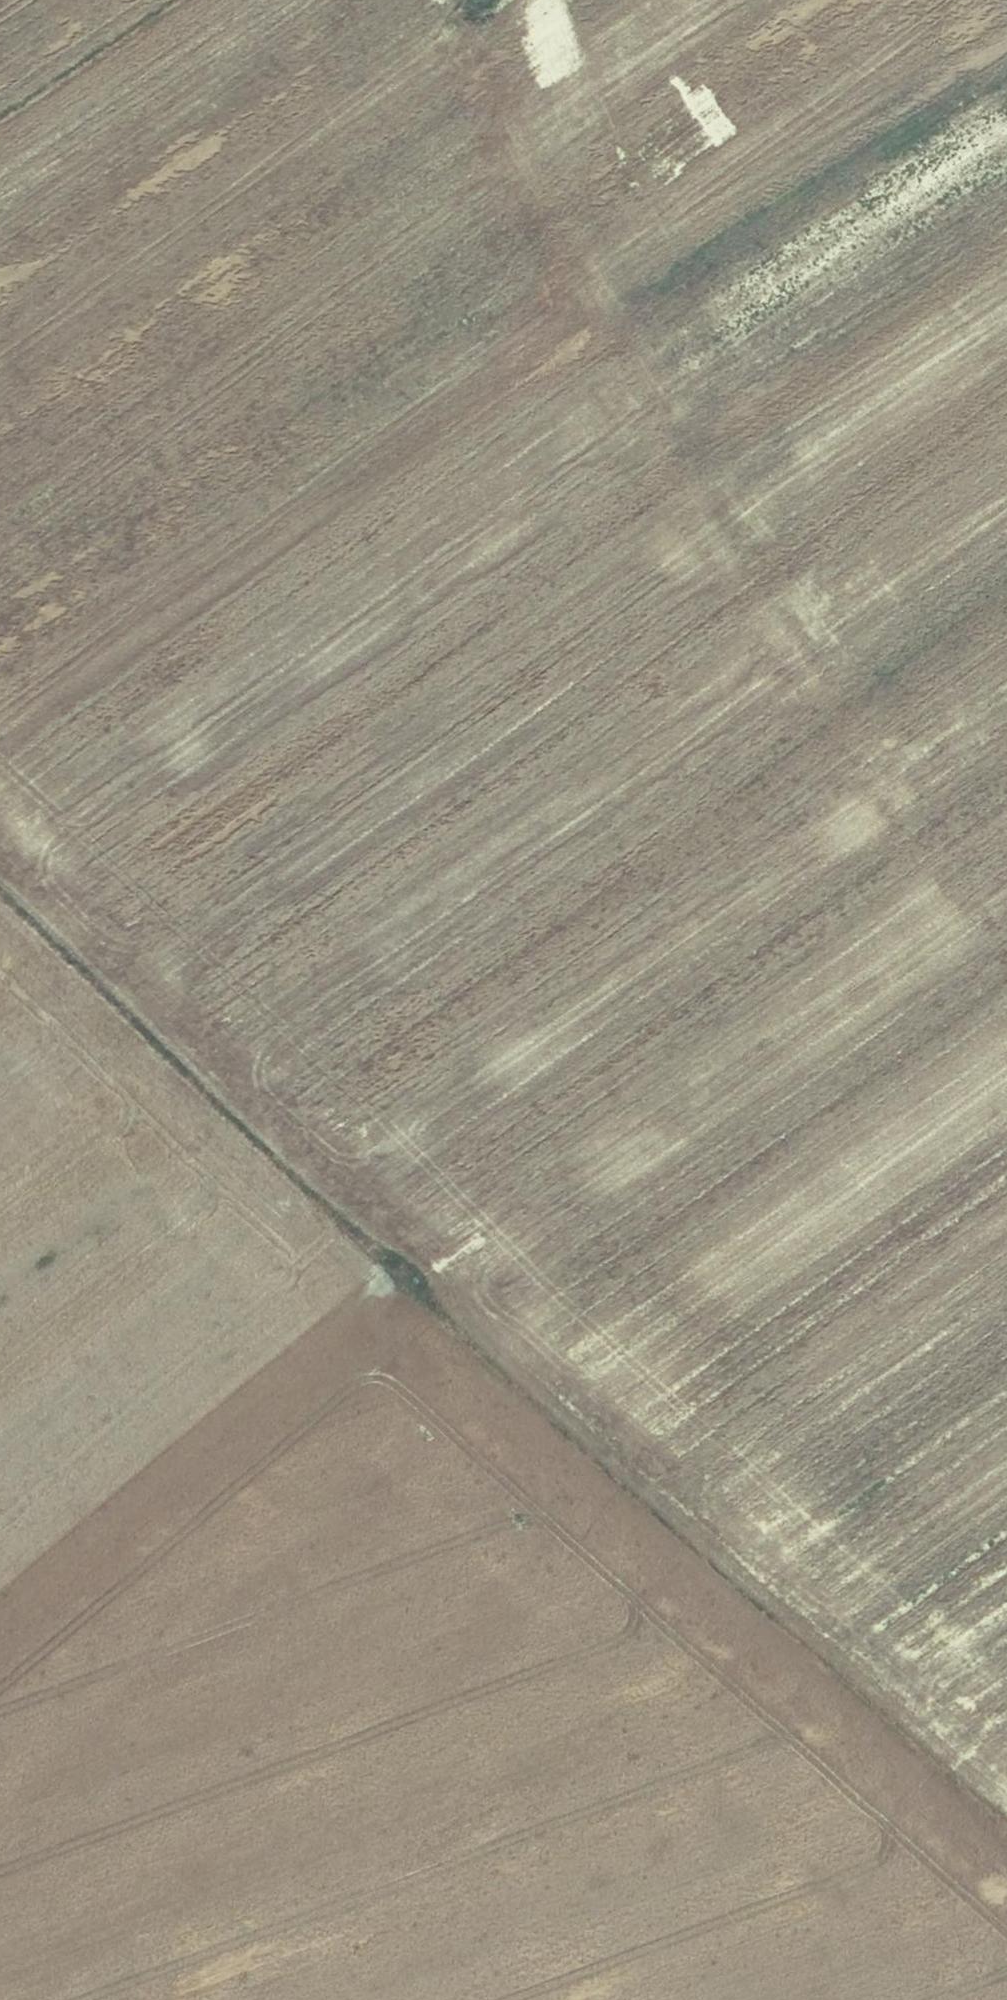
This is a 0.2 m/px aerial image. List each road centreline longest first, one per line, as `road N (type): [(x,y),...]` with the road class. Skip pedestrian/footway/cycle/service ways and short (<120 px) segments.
road 1 (track): [(697,1531),(0,883)]
road 2 (track): [(1006,793),(713,337),(625,221),(579,118),(512,0)]

